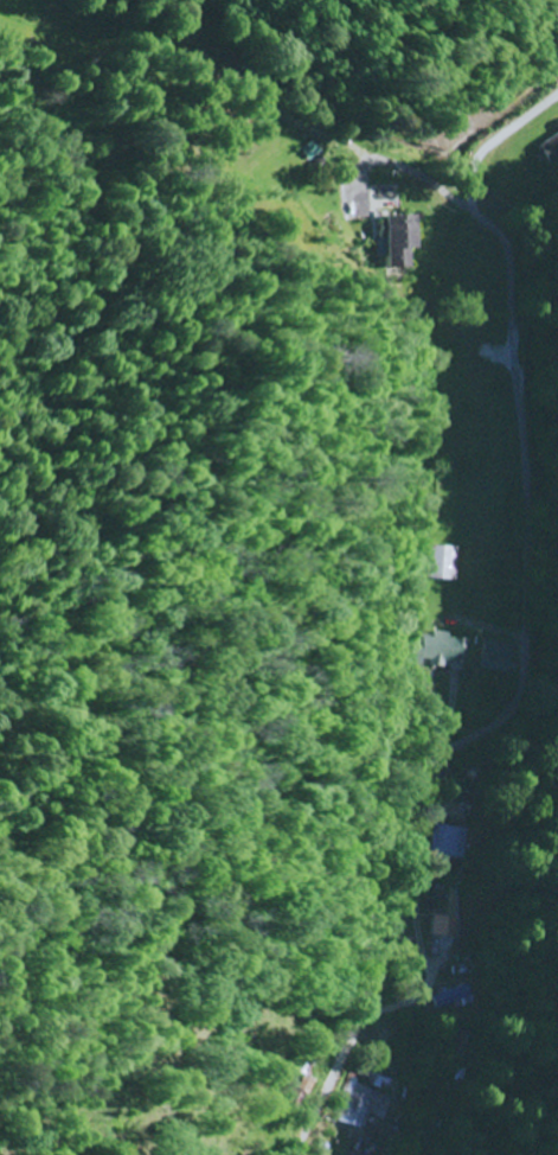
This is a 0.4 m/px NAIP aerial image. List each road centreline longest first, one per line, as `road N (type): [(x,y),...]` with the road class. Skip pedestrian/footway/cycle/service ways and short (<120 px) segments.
road 1 (residential): [(290,1154),(367,1007),(391,813),(448,747),(502,725),(537,683),(541,462),(524,256),(507,230),(473,203)]
road 2 (residential): [(473,203),(276,109),(182,40),(194,100),(186,138)]
road 3 (residential): [(473,203),(470,173),(483,147),(557,94)]

